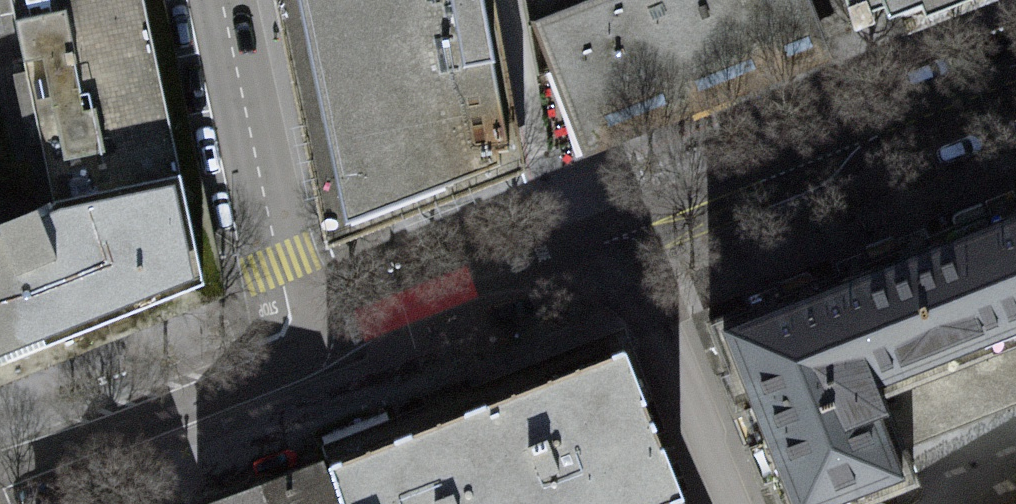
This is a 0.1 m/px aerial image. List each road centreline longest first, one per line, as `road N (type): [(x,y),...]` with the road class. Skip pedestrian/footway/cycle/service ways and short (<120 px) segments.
road 1 (residential): [(627,246),(1015,84)]
road 2 (secondary): [(309,373),(281,299),(219,0)]
road 3 (residential): [(309,373),(627,246)]
road 4 (secondary): [(0,495),(309,373)]
road 5 (residential): [(627,246),(734,503)]

